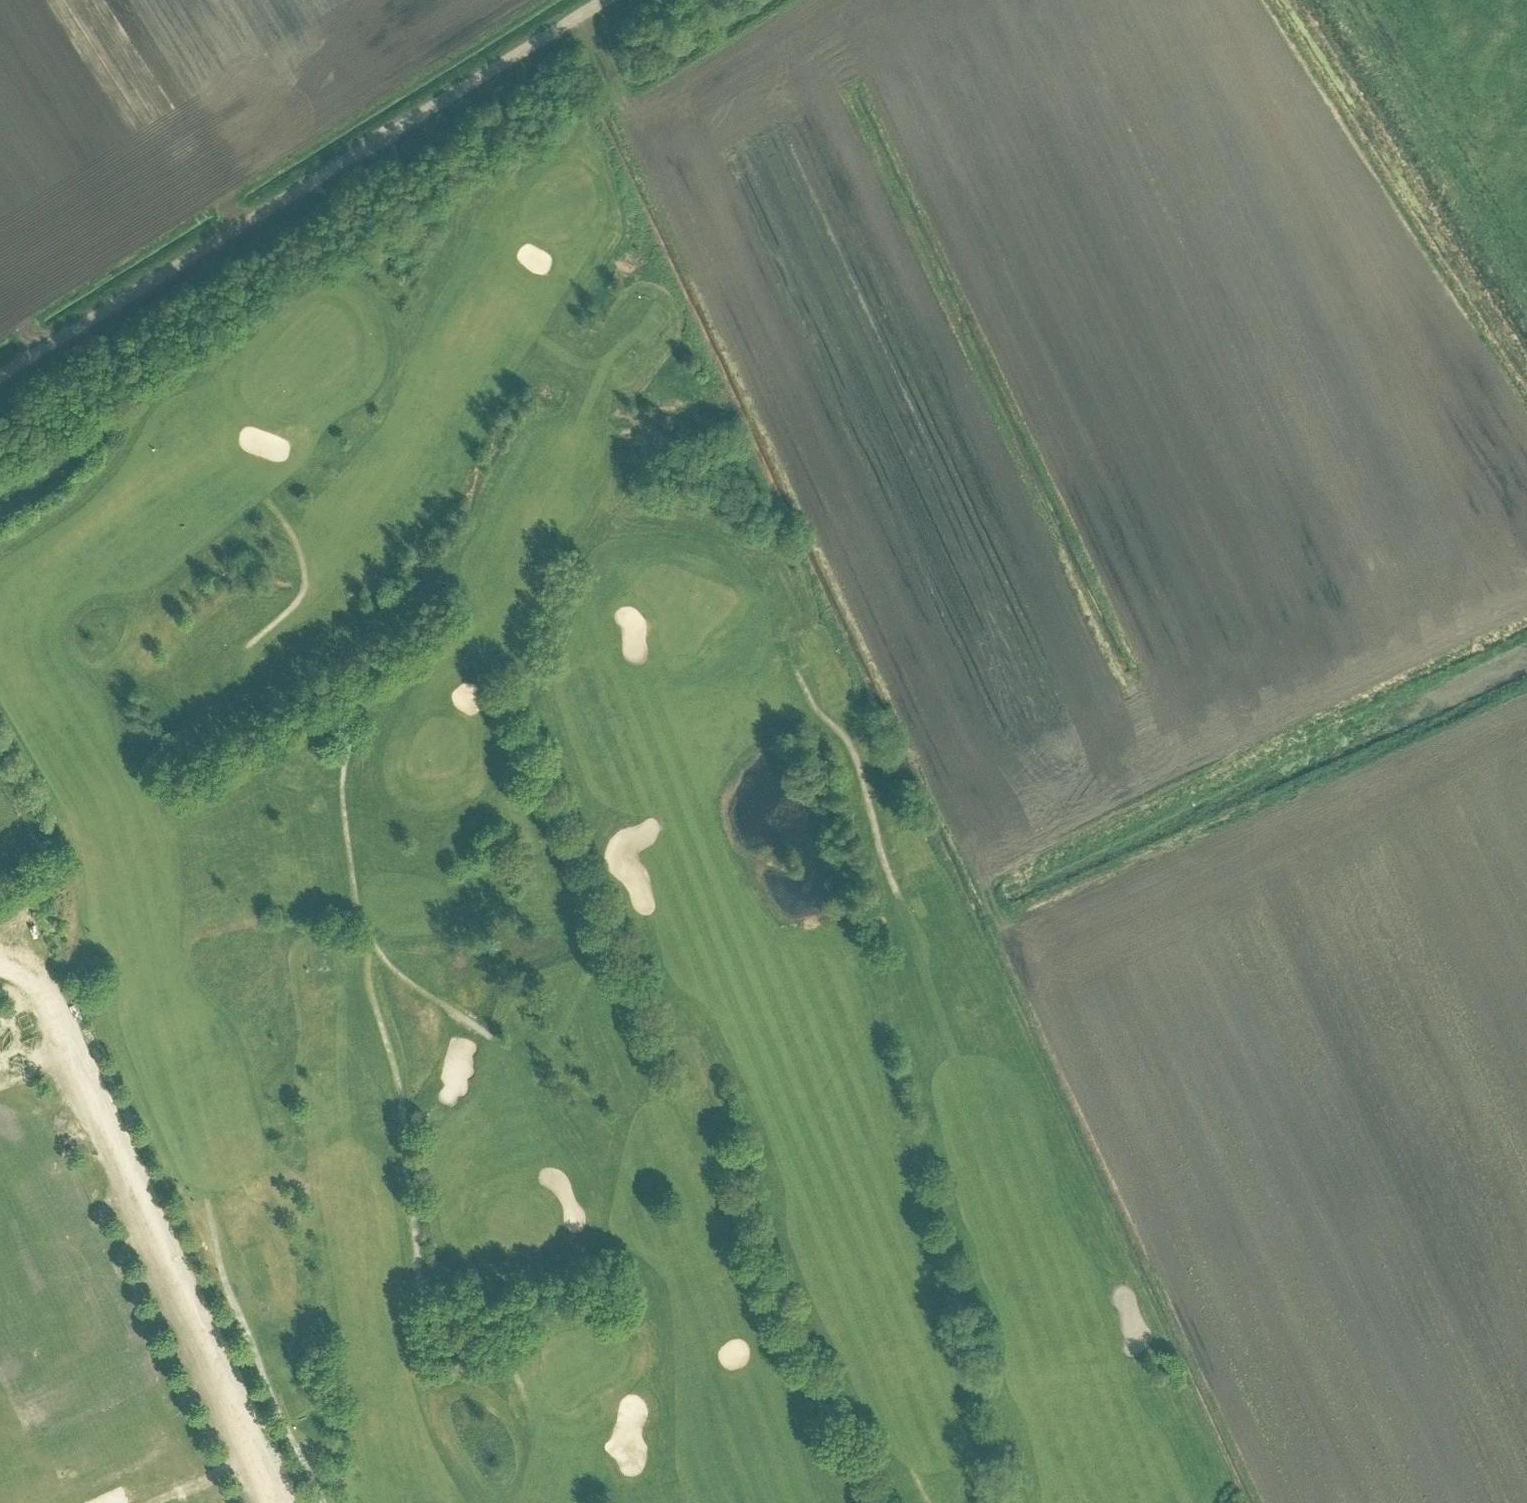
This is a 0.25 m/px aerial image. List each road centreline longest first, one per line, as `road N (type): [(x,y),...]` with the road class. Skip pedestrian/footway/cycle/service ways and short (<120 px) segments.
road 1 (unclassified): [(0,374),(602,0)]

